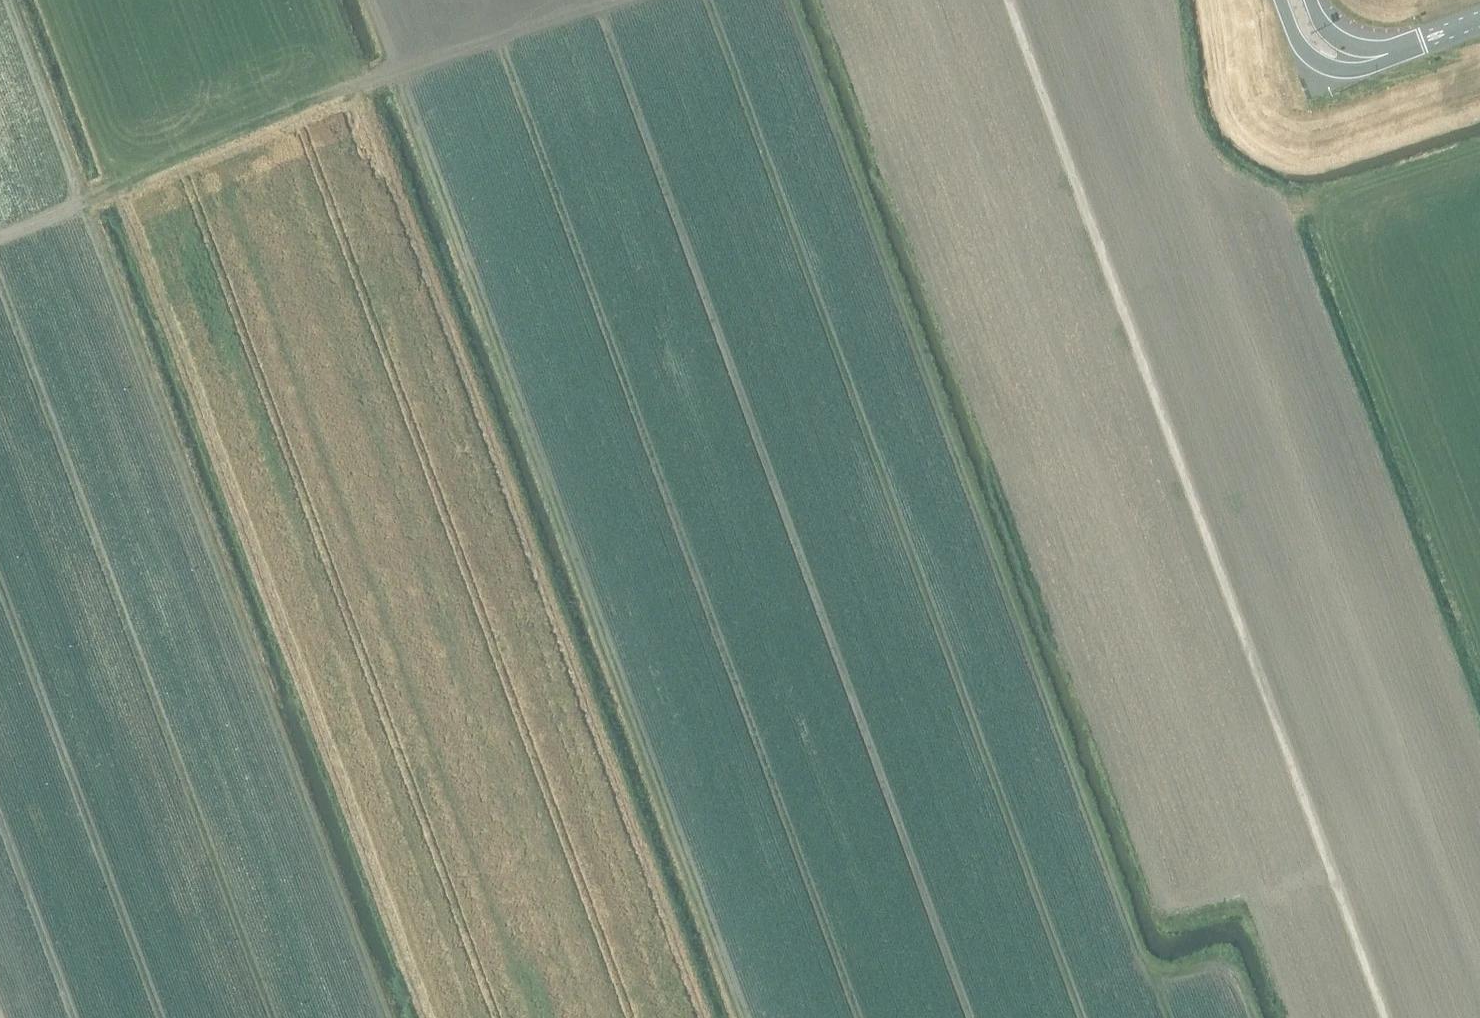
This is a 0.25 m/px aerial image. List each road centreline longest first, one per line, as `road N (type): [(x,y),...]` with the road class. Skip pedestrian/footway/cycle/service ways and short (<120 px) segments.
road 1 (trunk): [(1281,0),(1307,53),(1321,63),(1371,67),(1422,41)]
road 2 (trunk): [(1422,41),(1360,46),(1338,38),(1311,0)]

